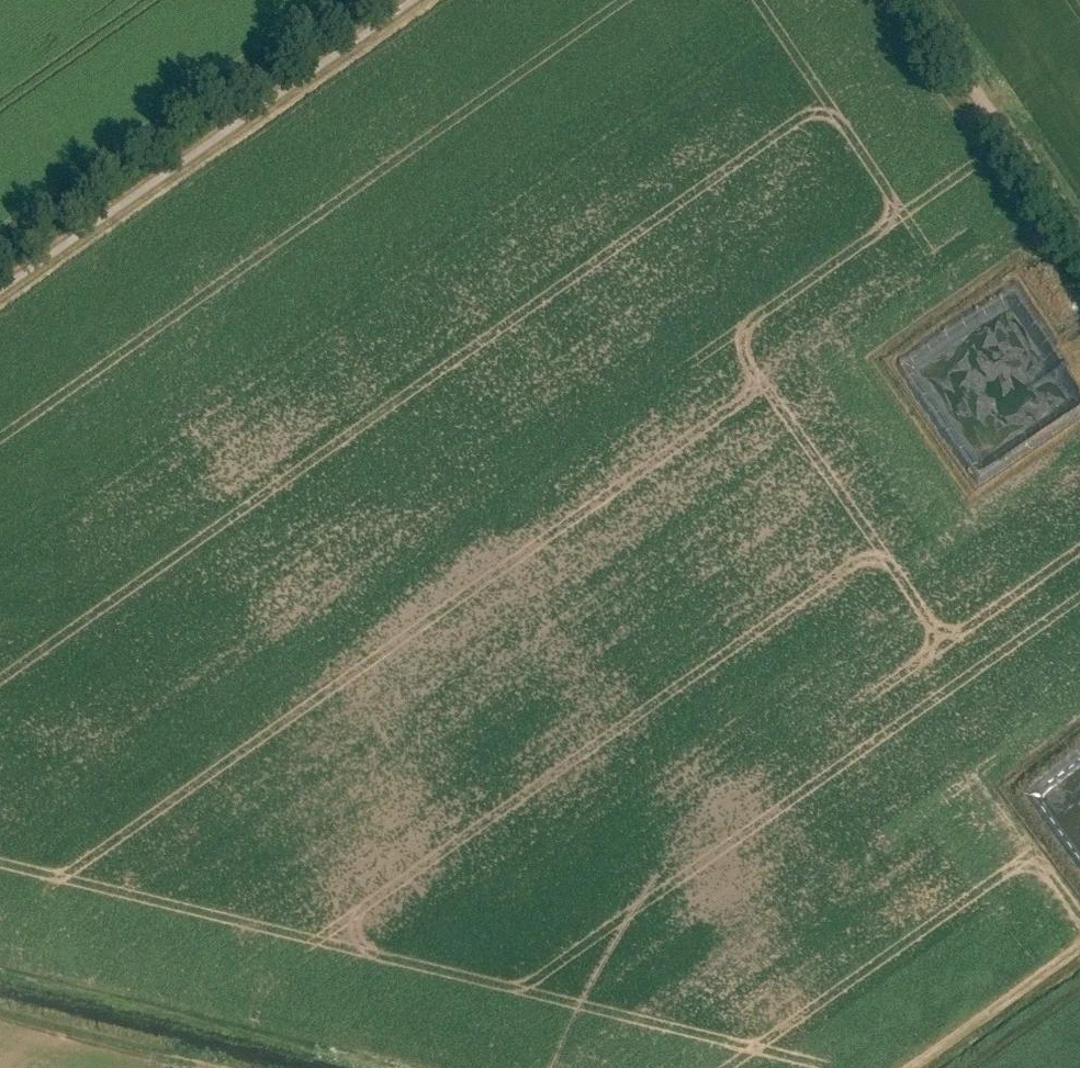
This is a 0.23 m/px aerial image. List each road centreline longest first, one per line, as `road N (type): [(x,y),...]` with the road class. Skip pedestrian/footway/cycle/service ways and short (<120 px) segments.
road 1 (unclassified): [(914,0),(1079,243)]
road 2 (track): [(1079,941),(905,1067)]

